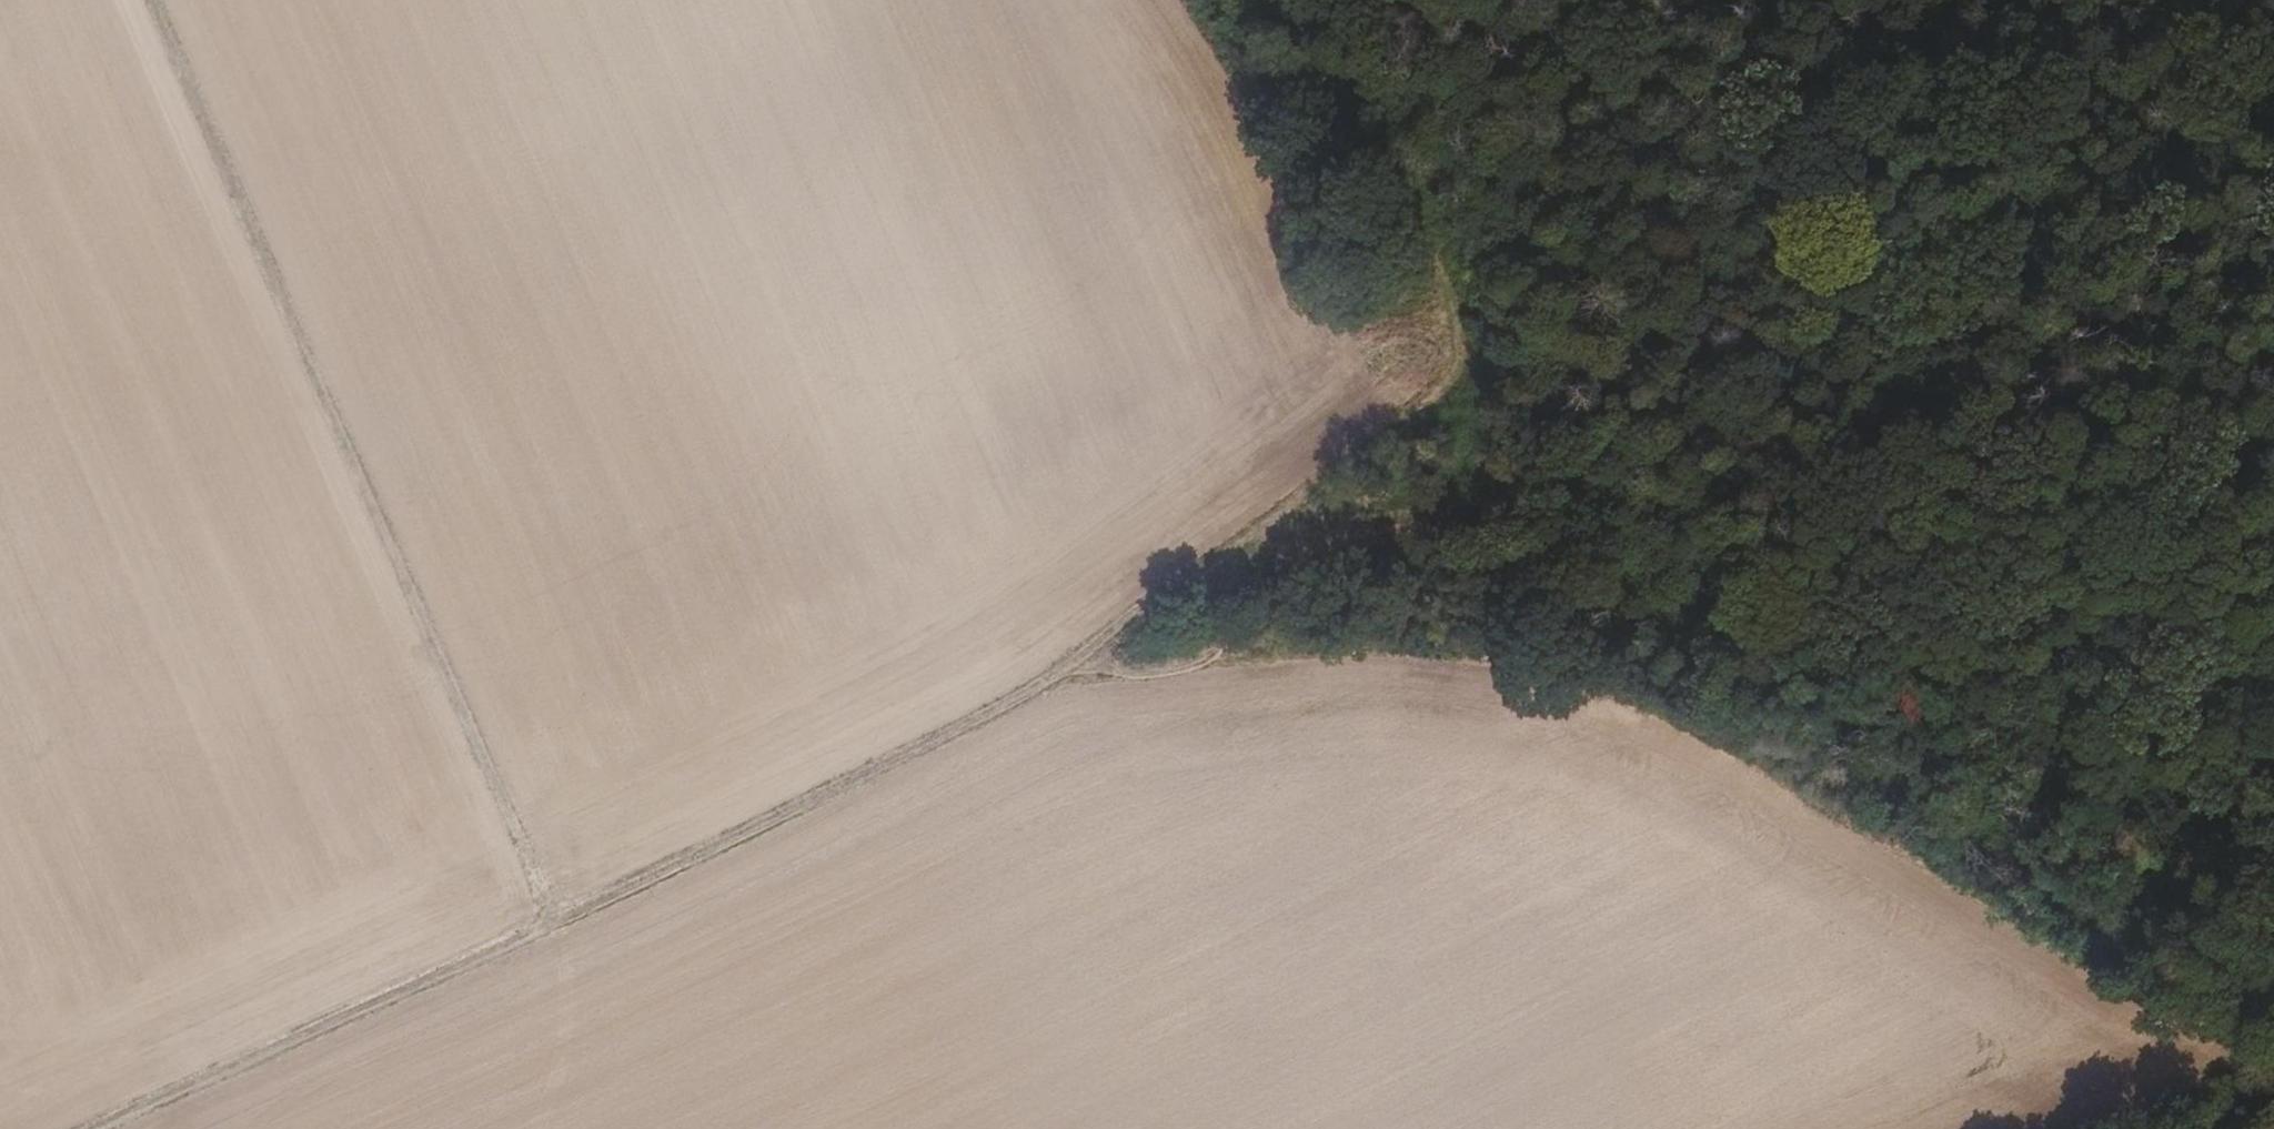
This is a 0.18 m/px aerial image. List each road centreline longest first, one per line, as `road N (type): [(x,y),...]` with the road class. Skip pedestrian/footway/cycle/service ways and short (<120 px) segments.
road 1 (track): [(78,1128),(546,920),(1164,627),(1324,599),(1738,610),(1883,649),(2197,782),(2273,804)]
road 2 (track): [(150,0),(546,920)]

